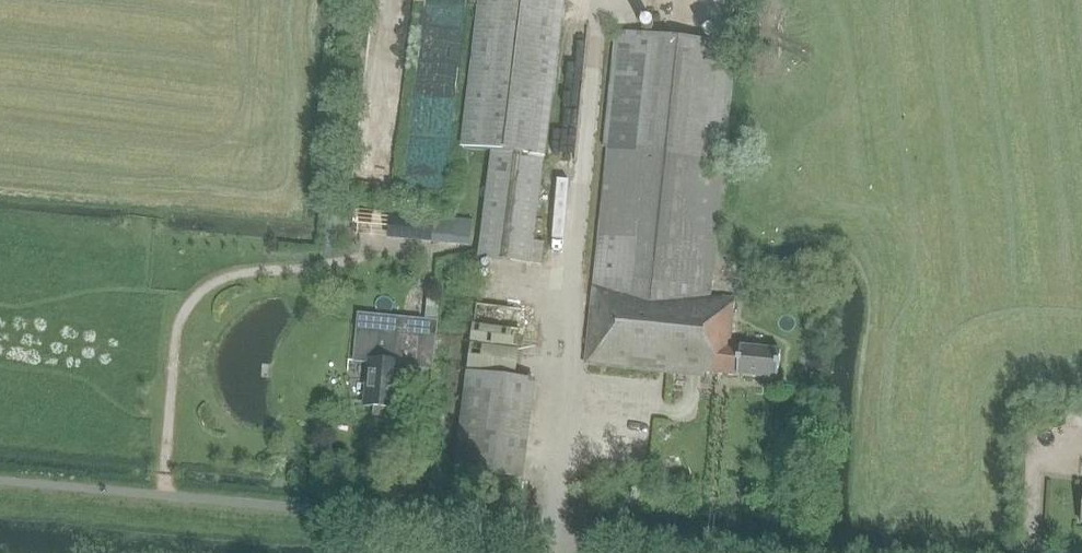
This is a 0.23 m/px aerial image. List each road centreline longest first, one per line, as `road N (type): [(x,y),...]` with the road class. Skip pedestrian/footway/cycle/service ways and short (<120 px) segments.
road 1 (track): [(163,496),(177,337),(208,288),(252,273),(320,270),(394,252),(427,256)]
road 2 (unclassified): [(738,552),(557,534)]
road 3 (unclassified): [(557,534),(389,516)]

